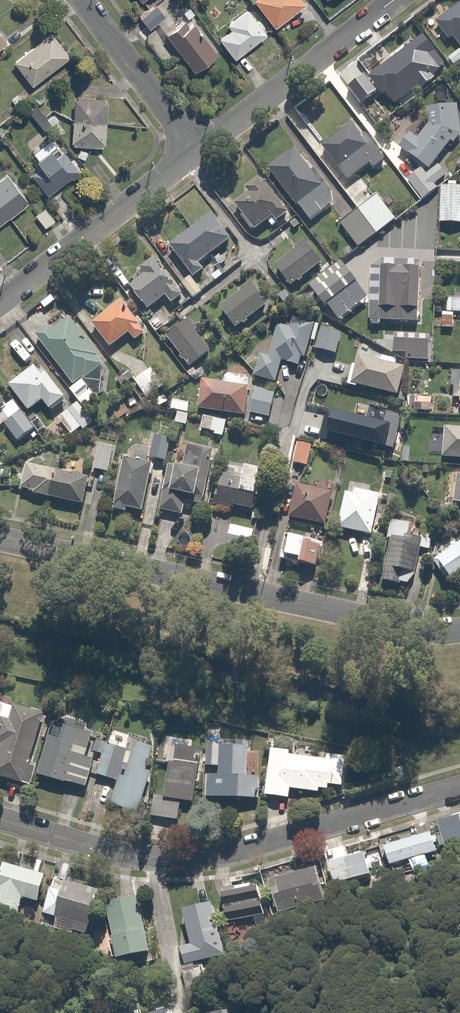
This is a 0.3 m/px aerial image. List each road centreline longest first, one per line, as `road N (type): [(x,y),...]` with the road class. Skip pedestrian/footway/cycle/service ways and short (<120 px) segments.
road 1 (residential): [(0,819),(123,855),(210,858),(459,788)]
road 2 (residential): [(0,539),(425,631),(459,629)]
road 3 (residential): [(393,0),(192,151)]
road 4 (residential): [(192,151),(0,302)]
road 5 (residential): [(192,151),(82,0)]

